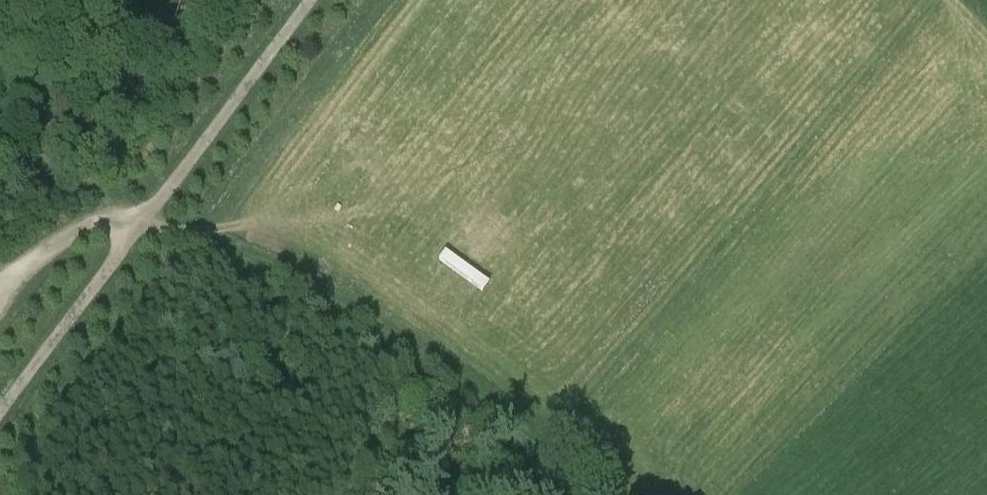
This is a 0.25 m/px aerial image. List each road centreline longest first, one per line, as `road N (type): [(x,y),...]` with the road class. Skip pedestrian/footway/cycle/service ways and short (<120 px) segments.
road 1 (track): [(0,411),(310,0)]
road 2 (track): [(380,0),(212,226),(196,231),(142,219),(103,222)]

